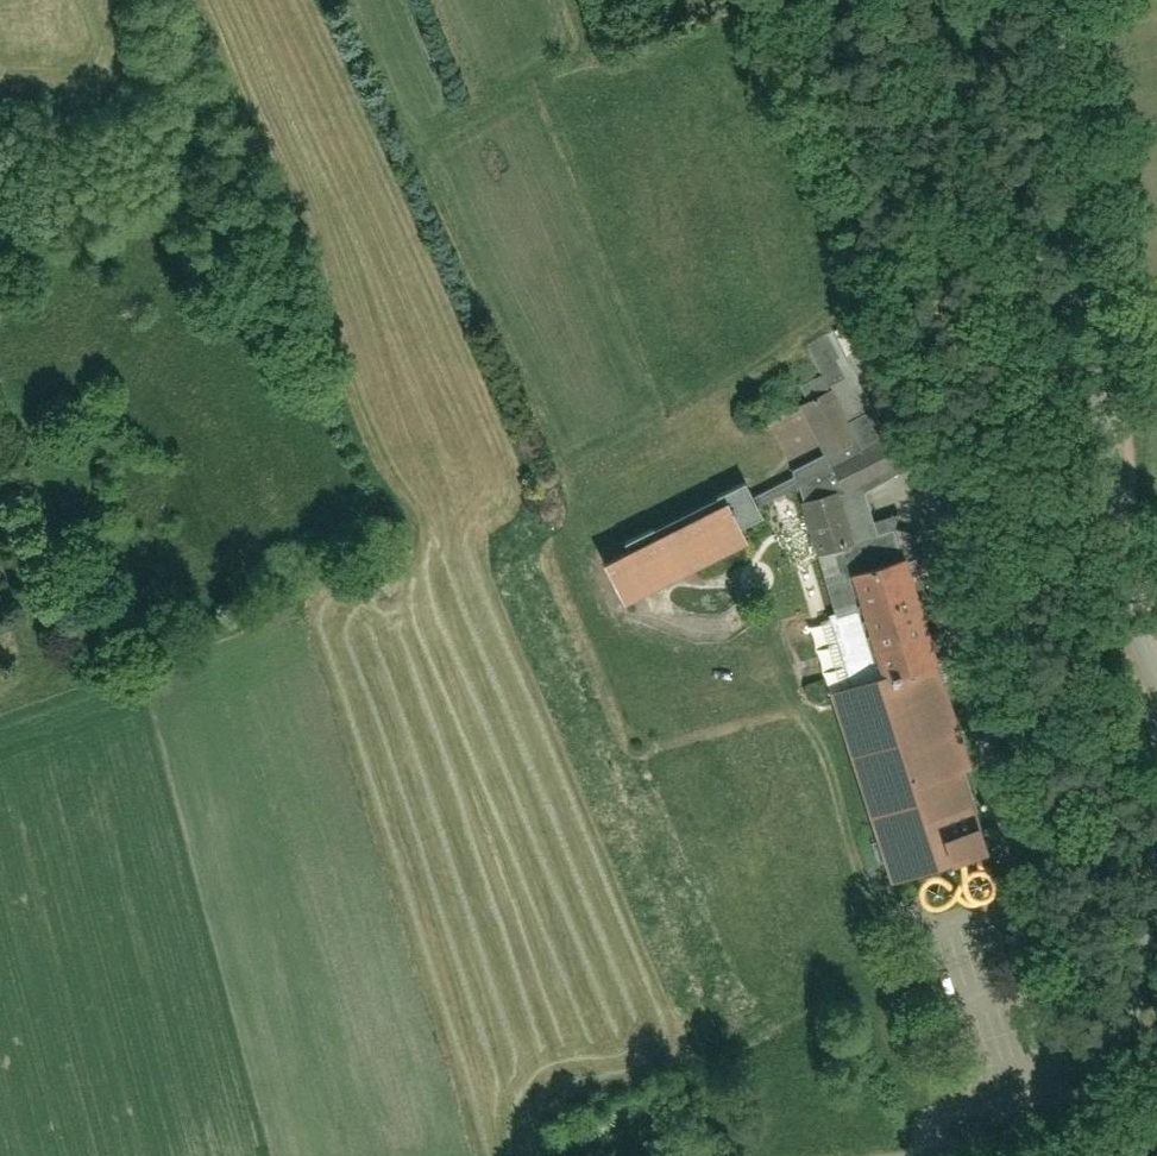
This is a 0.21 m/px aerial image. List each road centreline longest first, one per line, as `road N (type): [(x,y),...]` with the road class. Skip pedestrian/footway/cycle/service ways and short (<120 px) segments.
road 1 (residential): [(1156,622),(1059,0)]
road 2 (residential): [(947,1155),(1057,1138),(1156,946)]

